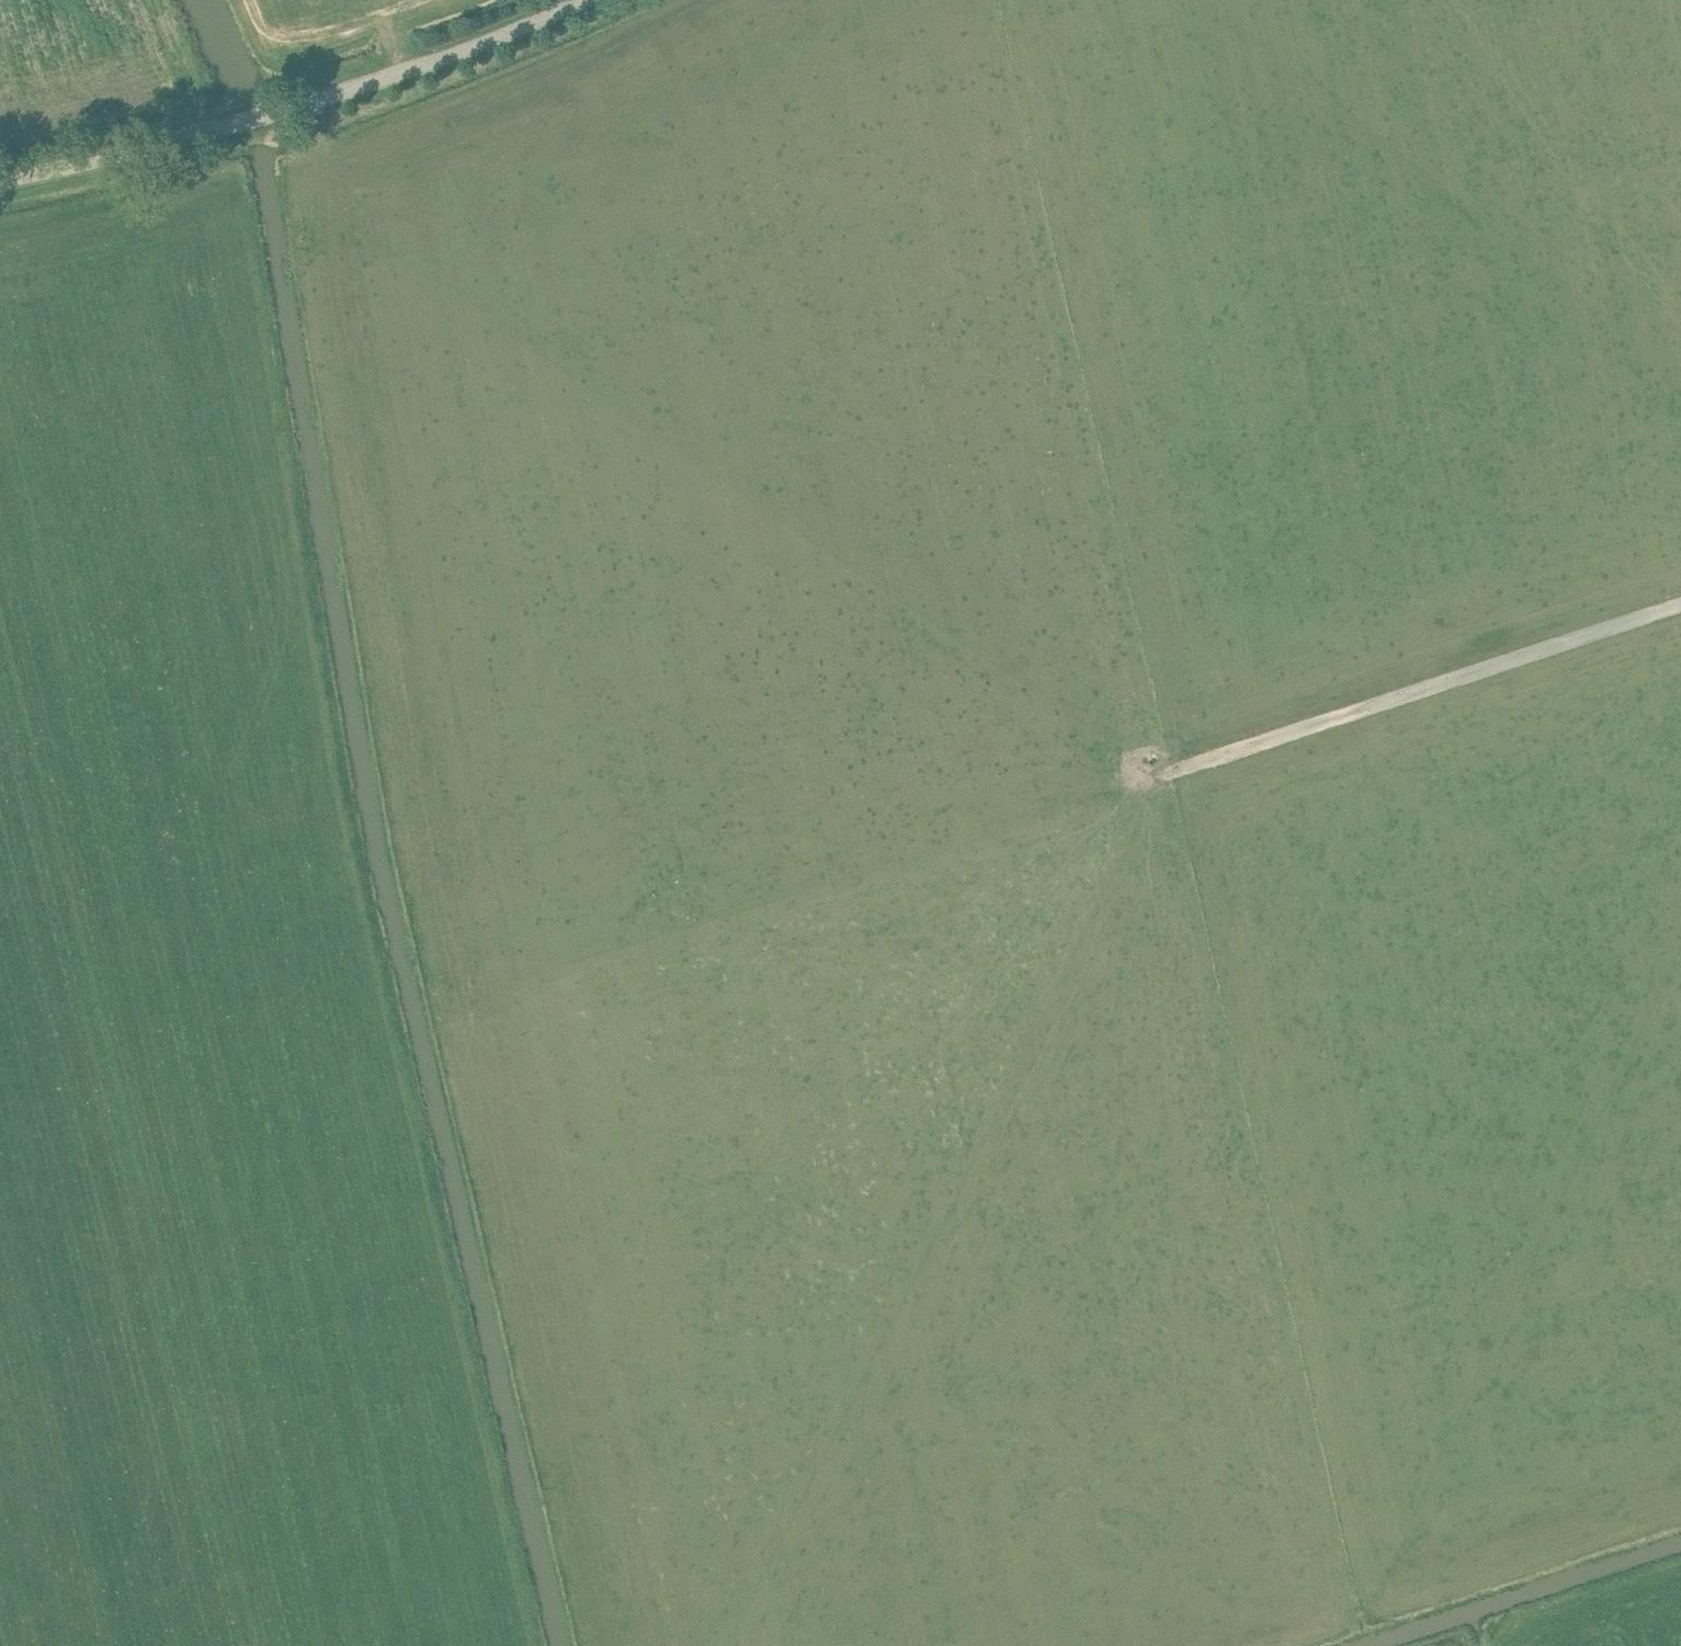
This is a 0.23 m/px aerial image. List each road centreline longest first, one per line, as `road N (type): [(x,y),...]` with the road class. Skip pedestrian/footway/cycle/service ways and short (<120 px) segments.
road 1 (unclassified): [(0,179),(334,96),(584,0)]
road 2 (track): [(1183,768),(1680,605)]

